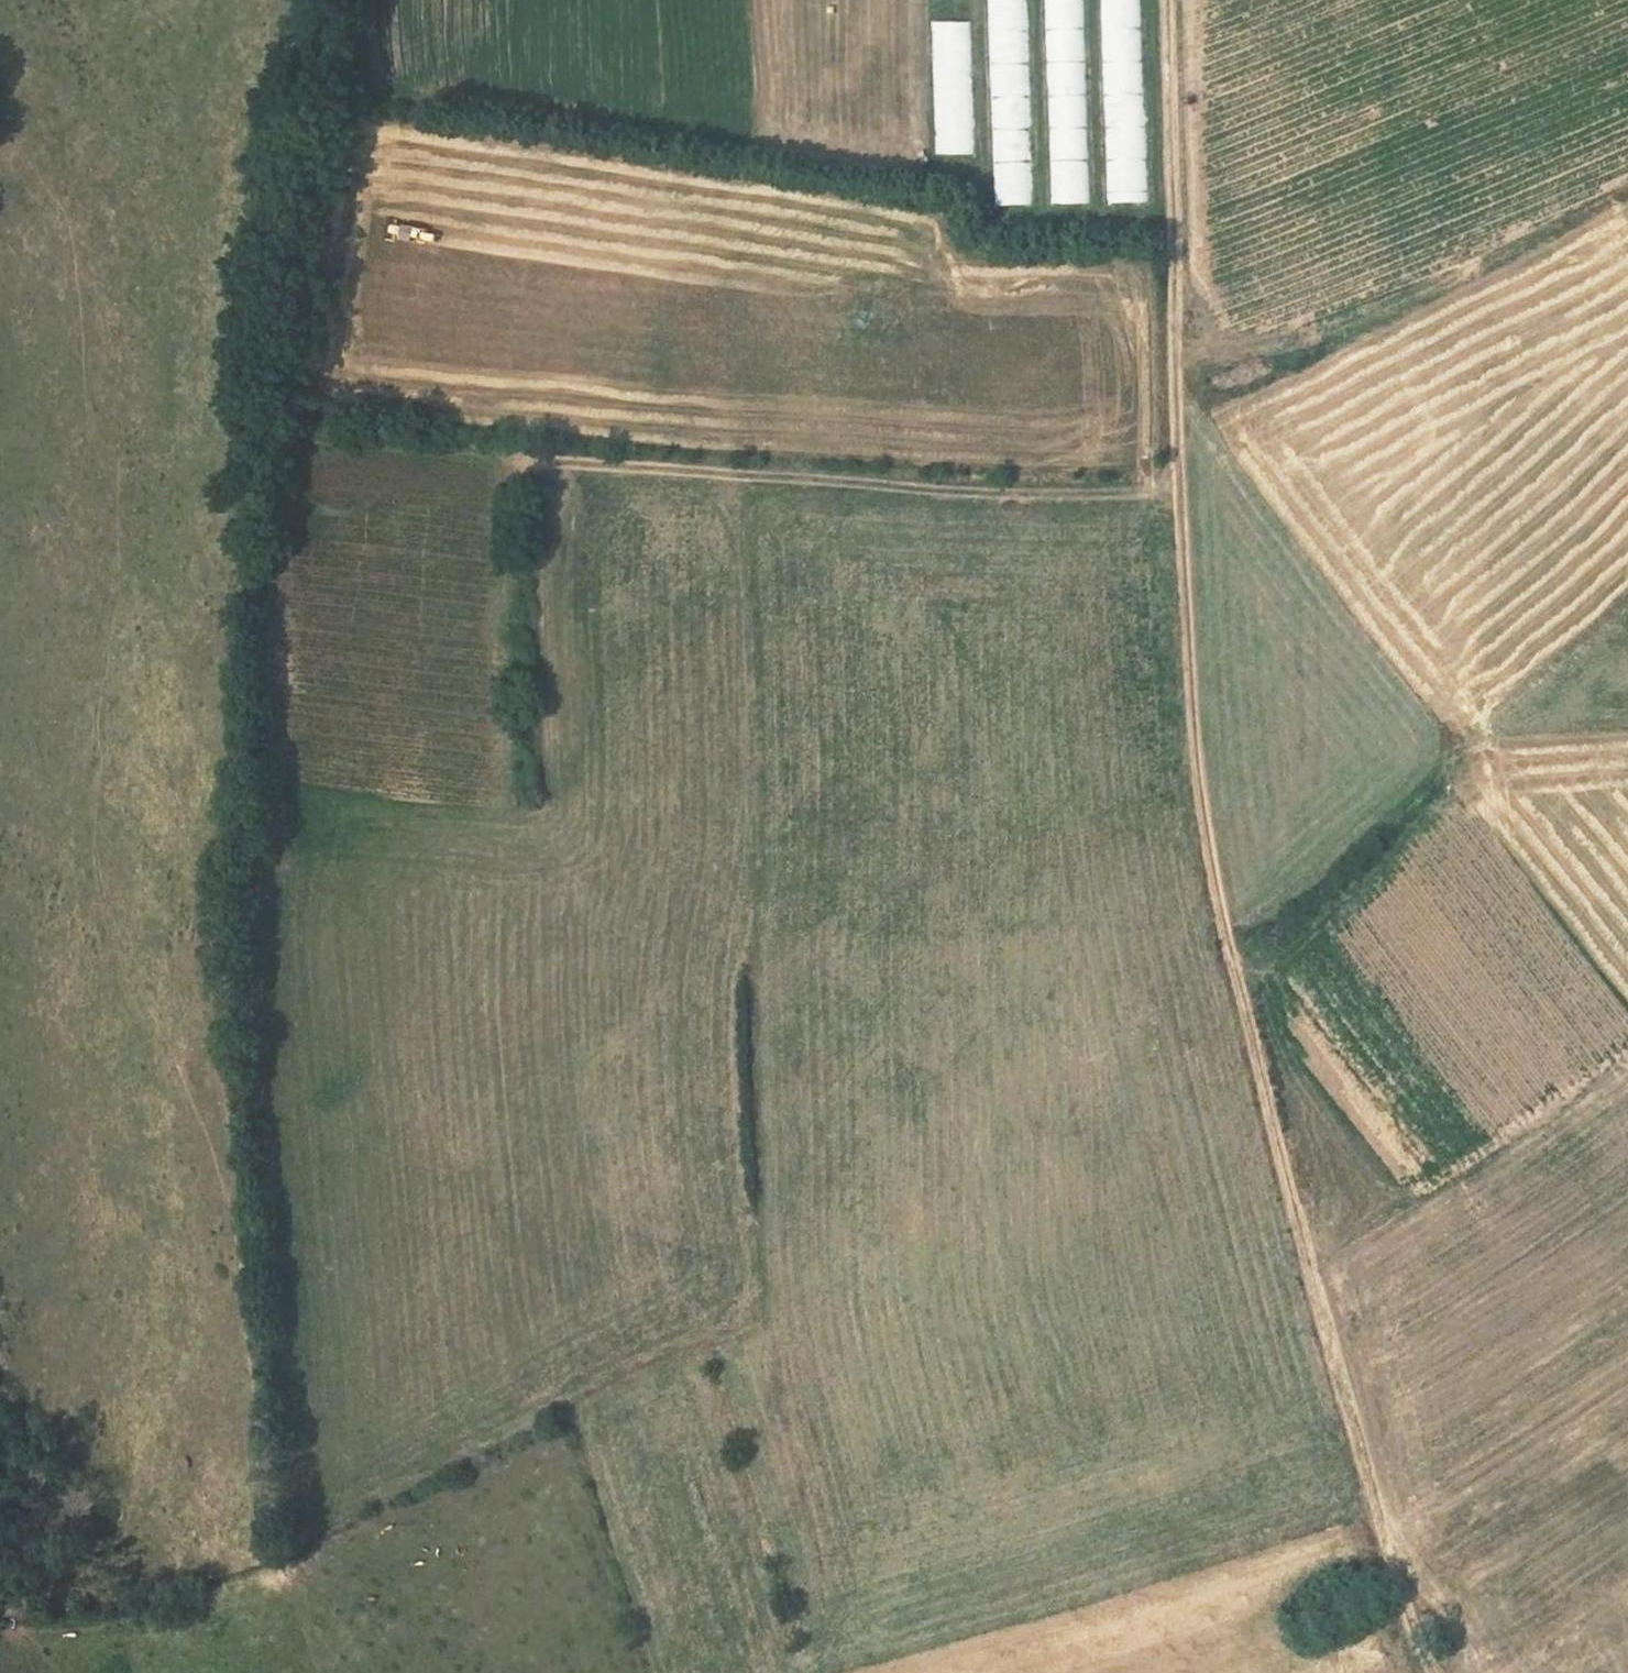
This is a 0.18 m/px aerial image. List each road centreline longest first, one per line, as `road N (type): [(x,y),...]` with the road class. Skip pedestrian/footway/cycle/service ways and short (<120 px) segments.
road 1 (track): [(1165,0),(1176,642),(1207,900),(1303,1336),(1375,1504),(1414,1632),(1443,1672)]
road 2 (track): [(1627,178),(1170,391)]

